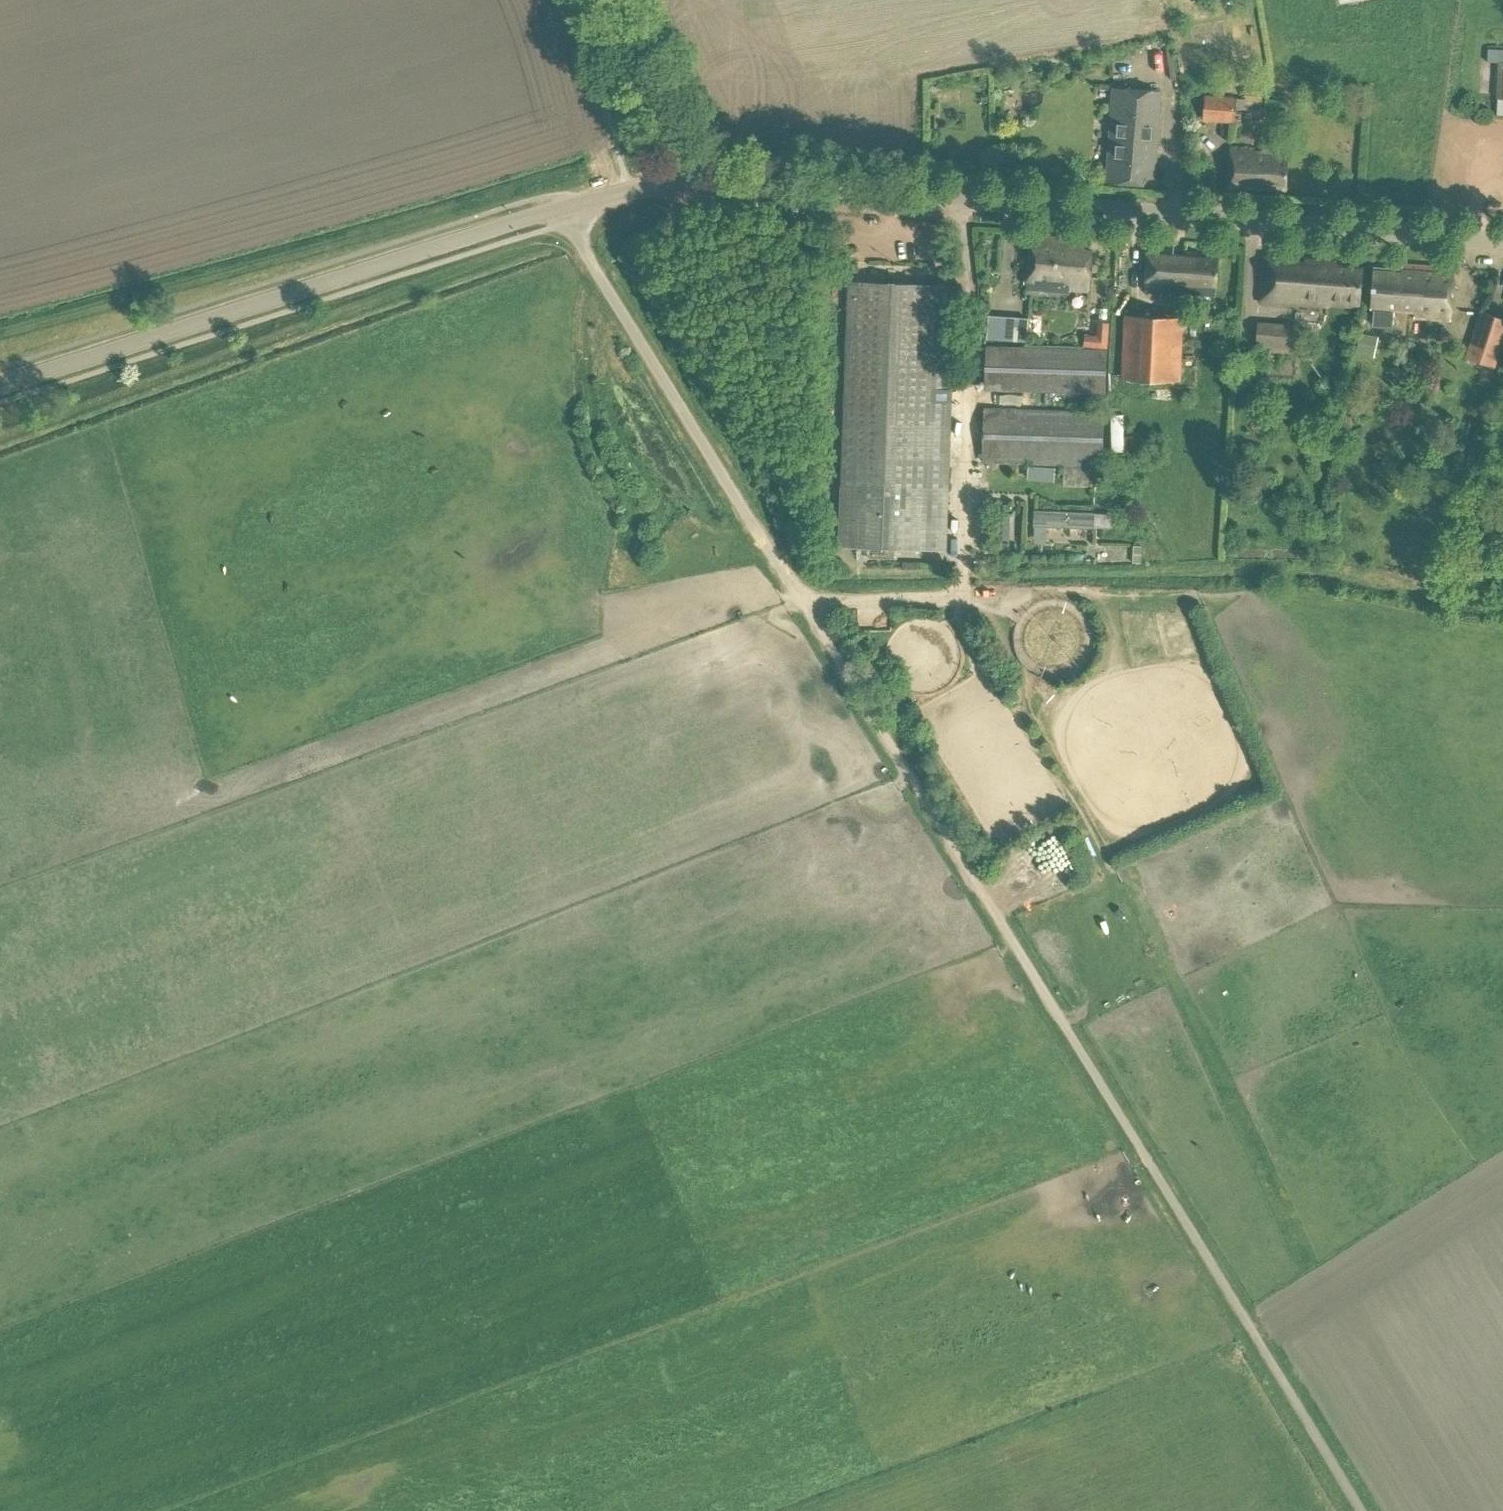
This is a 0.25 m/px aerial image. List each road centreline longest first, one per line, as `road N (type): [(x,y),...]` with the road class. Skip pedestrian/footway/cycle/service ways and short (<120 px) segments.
road 1 (unclassified): [(1502,239),(690,182),(624,180),(588,187),(564,202)]
road 2 (unclassified): [(0,383),(564,202)]
road 3 (unclassified): [(564,202),(583,245),(813,618)]
road 4 (track): [(690,182),(613,0)]

